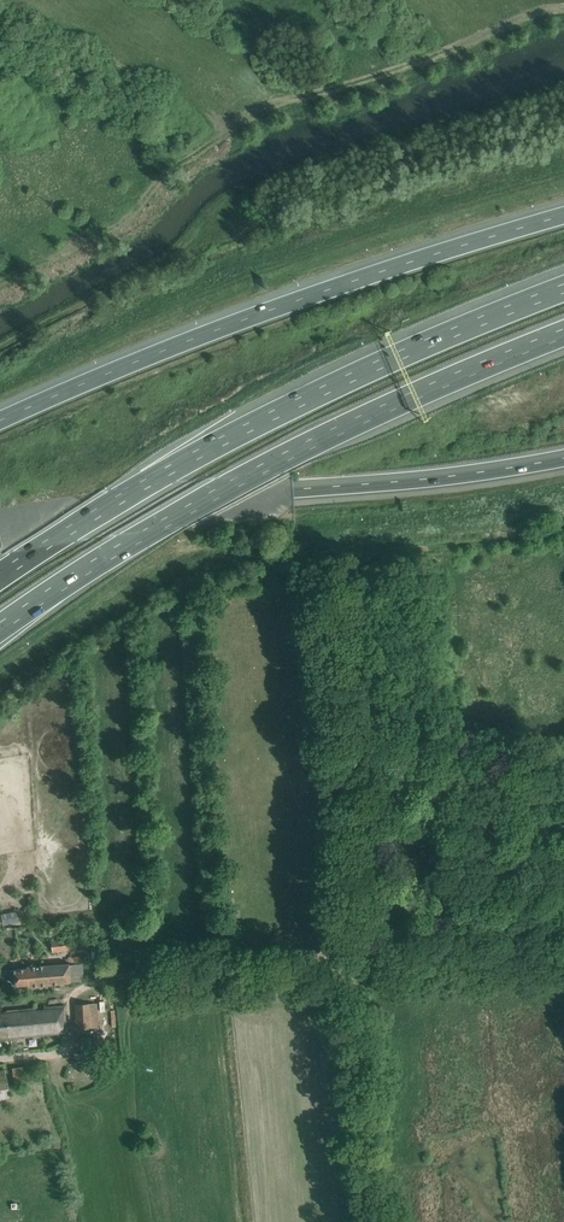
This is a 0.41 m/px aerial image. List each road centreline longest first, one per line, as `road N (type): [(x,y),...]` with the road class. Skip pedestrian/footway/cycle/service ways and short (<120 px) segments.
road 1 (unclassified): [(348,965),(306,568),(563,535)]
road 2 (motorway): [(0,628),(247,475),(563,333)]
road 3 (motorway): [(563,288),(255,424),(0,575)]
road 4 (motorway): [(563,215),(301,298),(0,419)]
road 5 (motorway): [(0,527),(158,500),(563,458)]
road 6 (unclassified): [(0,1053),(69,1046),(66,984),(348,965)]
road 7 (unclassified): [(348,965),(563,949)]

